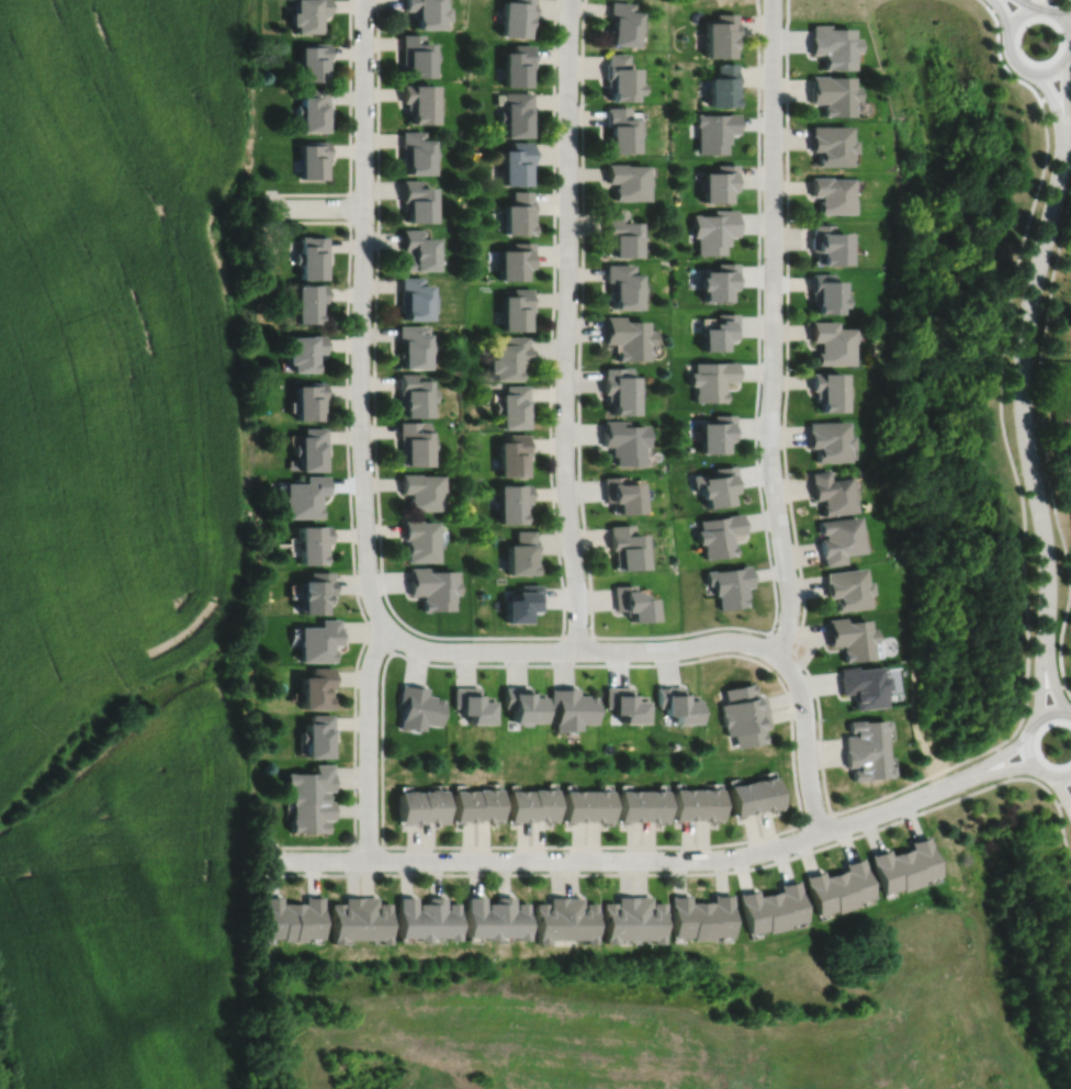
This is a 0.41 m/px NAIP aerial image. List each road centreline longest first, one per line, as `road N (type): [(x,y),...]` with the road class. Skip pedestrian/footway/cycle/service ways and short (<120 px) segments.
road 1 (residential): [(925,795),(802,841),(710,860),(263,861)]
road 2 (residential): [(773,0),(770,435),(790,600),(774,654)]
road 3 (residential): [(578,651),(565,465),(571,0)]
road 4 (residential): [(364,0),(360,419),(370,591),(391,629)]
road 5 (residential): [(1046,636),(1048,555),(1027,441),(1025,362),(1063,160)]
road 6 (residential): [(391,629),(416,647),(453,652),(665,651),(739,641),(774,654)]
road 7 (residential): [(391,629),(369,683),(369,861)]
road 8 (residential): [(1060,16),(1036,10),(1013,25),(1011,54),(1024,69),(1044,74),(1066,60),(1070,37),(1060,16)]
road 9 (residential): [(774,654),(804,700),(824,833)]
road 10 (residential): [(925,795),(1008,770),(1042,772)]
road 11 (residential): [(1070,715),(1038,719),(1027,742),(1036,767),(1070,774)]

